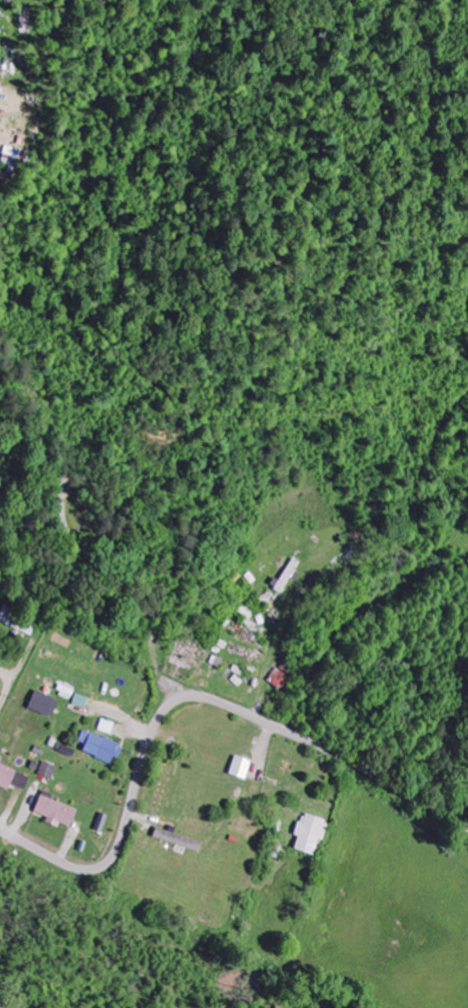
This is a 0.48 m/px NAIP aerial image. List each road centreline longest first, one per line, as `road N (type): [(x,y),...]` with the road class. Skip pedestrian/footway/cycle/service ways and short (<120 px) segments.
road 1 (residential): [(467,824),(319,745),(195,697),(172,706),(156,726),(126,829),(101,870),(68,866),(0,829)]

